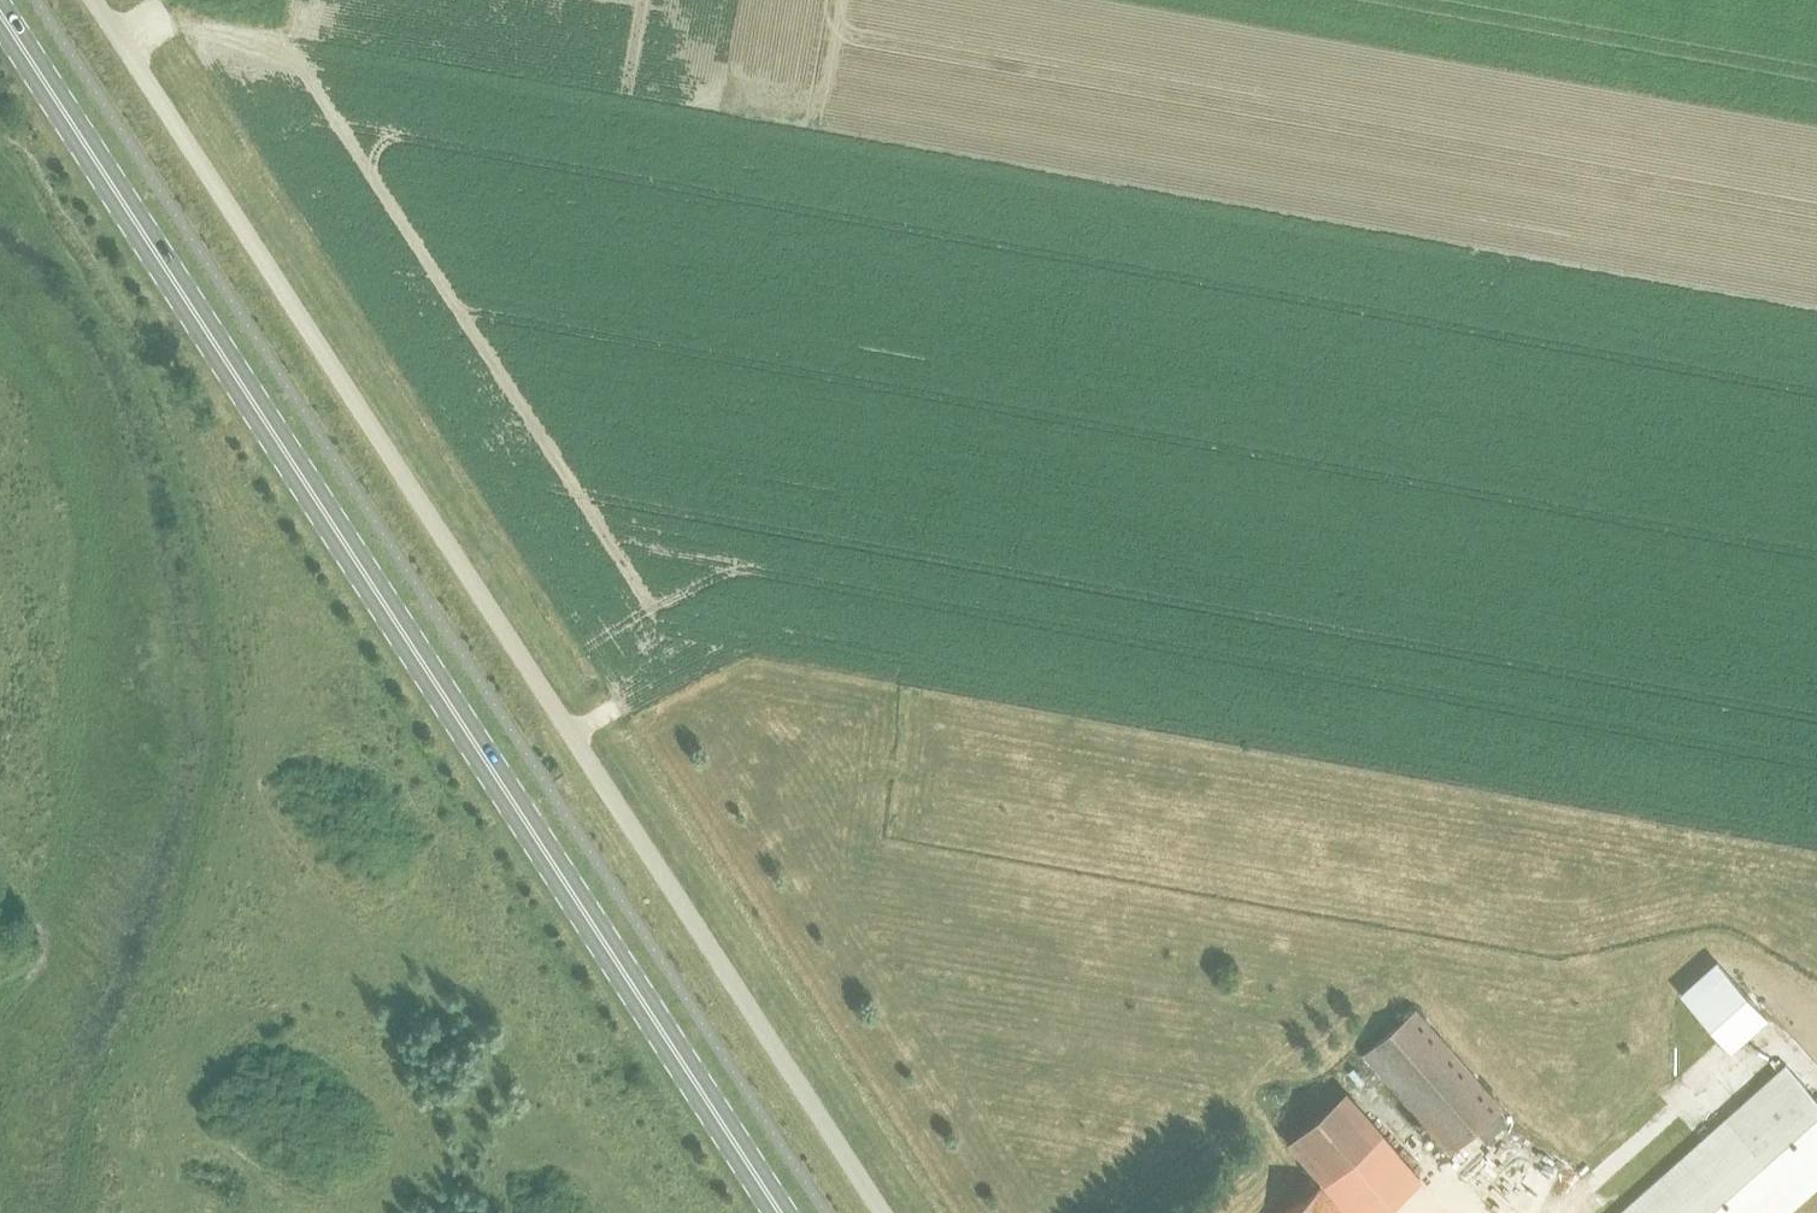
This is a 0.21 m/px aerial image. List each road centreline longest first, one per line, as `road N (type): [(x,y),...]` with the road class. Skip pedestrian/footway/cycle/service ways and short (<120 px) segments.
road 1 (unclassified): [(884,1212),(93,0)]
road 2 (primary): [(780,1212),(0,13)]

